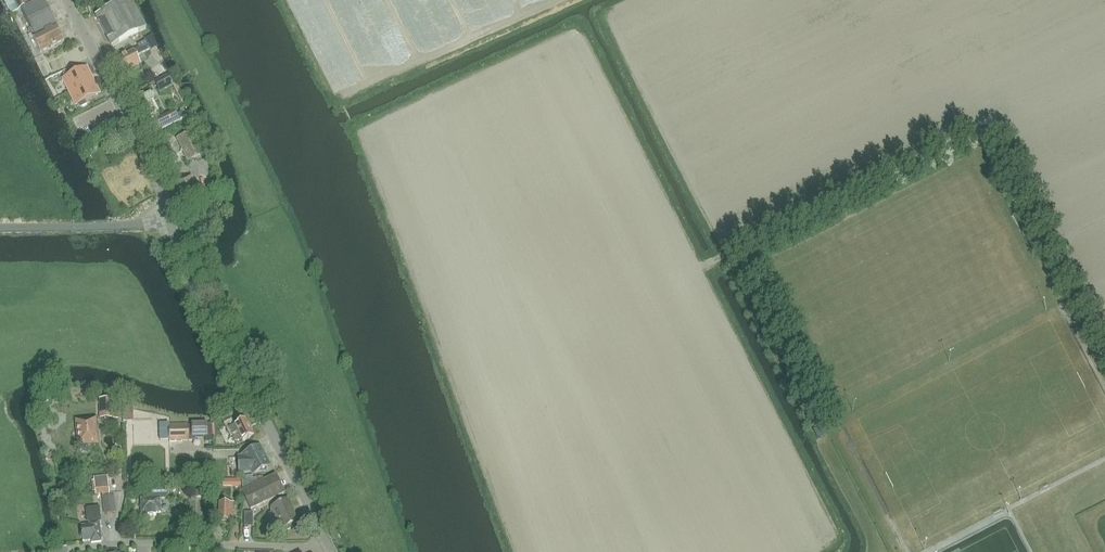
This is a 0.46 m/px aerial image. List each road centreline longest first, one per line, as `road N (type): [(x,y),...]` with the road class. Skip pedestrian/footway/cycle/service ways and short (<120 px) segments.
road 1 (unclassified): [(329,545),(187,278),(171,224)]
road 2 (unclassified): [(55,551),(123,542),(329,545)]
road 3 (unclassified): [(171,224),(65,0)]
road 4 (unclassified): [(0,227),(171,224)]

